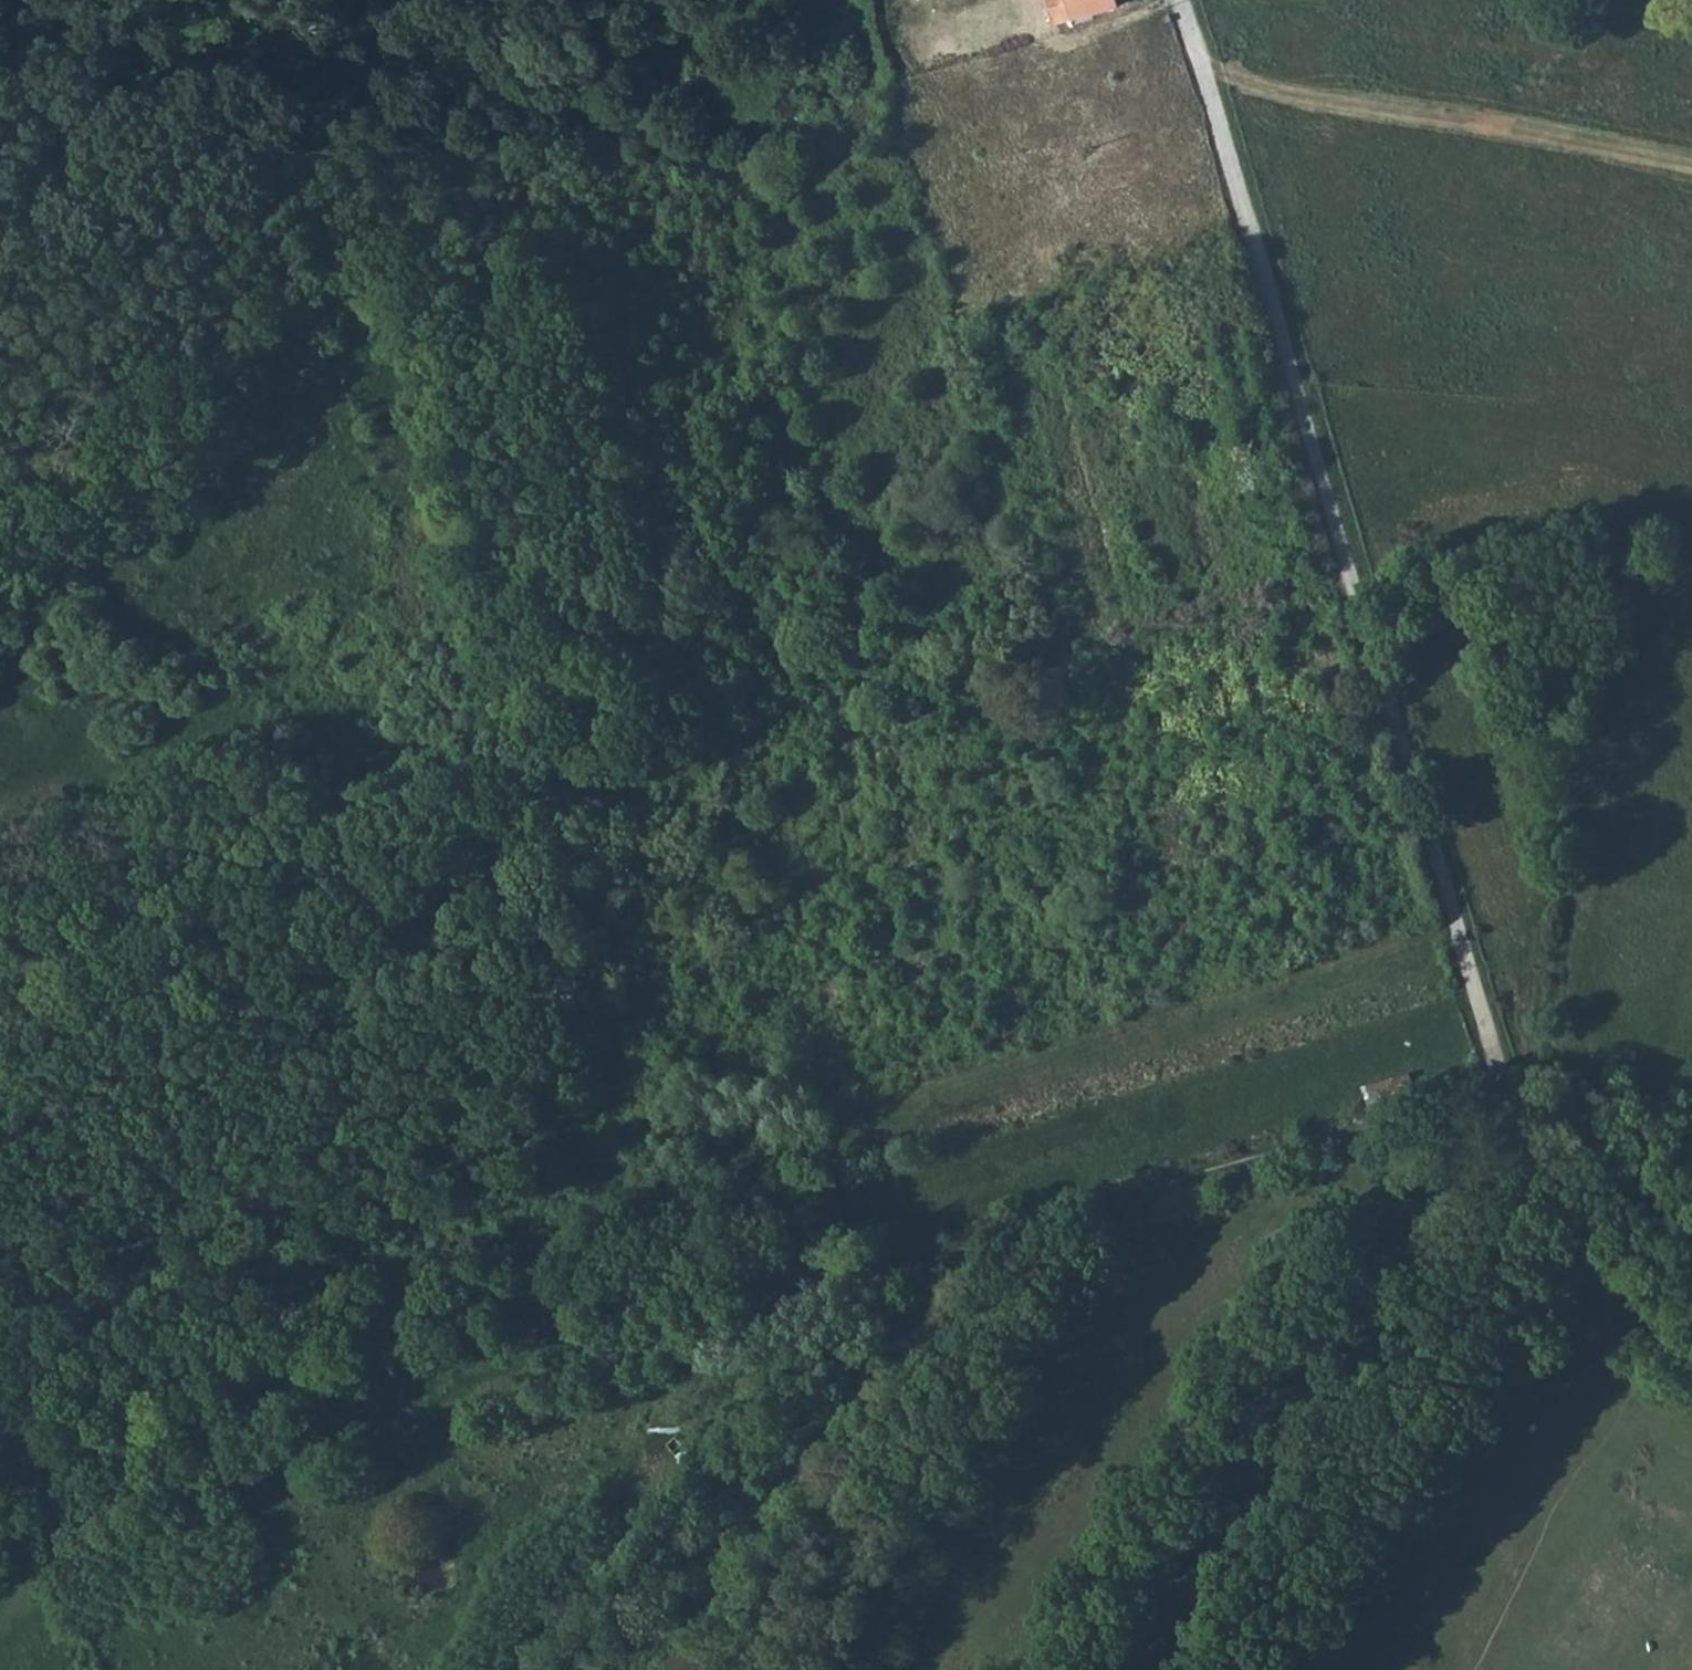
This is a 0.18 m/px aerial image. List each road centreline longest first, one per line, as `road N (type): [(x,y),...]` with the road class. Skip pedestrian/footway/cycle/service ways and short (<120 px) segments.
road 1 (track): [(741,0),(0,442)]

